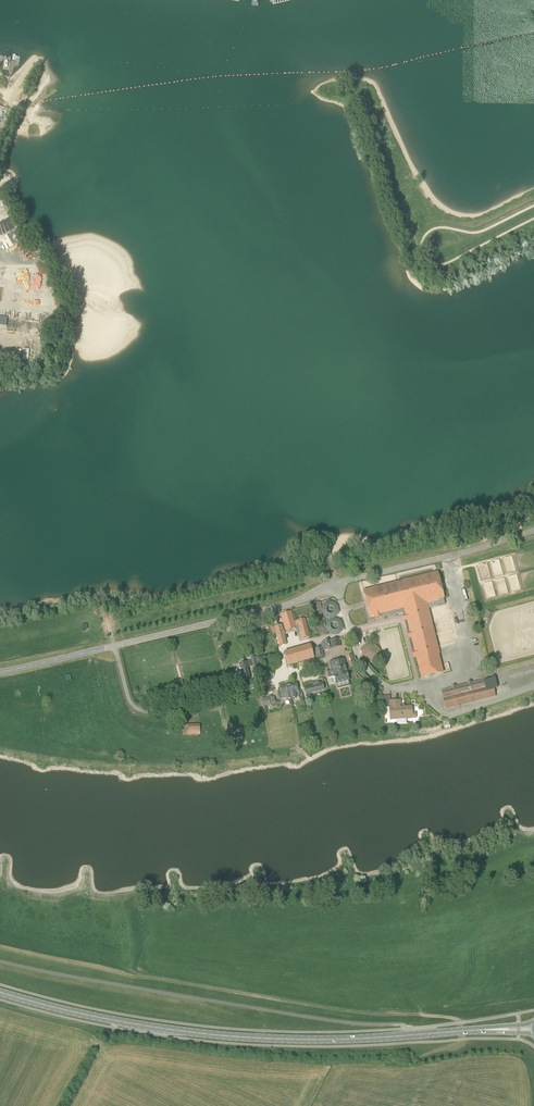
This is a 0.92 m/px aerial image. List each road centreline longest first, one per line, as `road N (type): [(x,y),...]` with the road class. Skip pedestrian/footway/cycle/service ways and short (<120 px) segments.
road 1 (primary): [(0,992),(214,1035),(312,1039),(533,1029)]
road 2 (unclassified): [(0,672),(299,600),(335,583)]
road 3 (unclassified): [(533,686),(447,715),(389,687),(355,649),(335,583)]
road 4 (unclassified): [(335,583),(533,530)]

